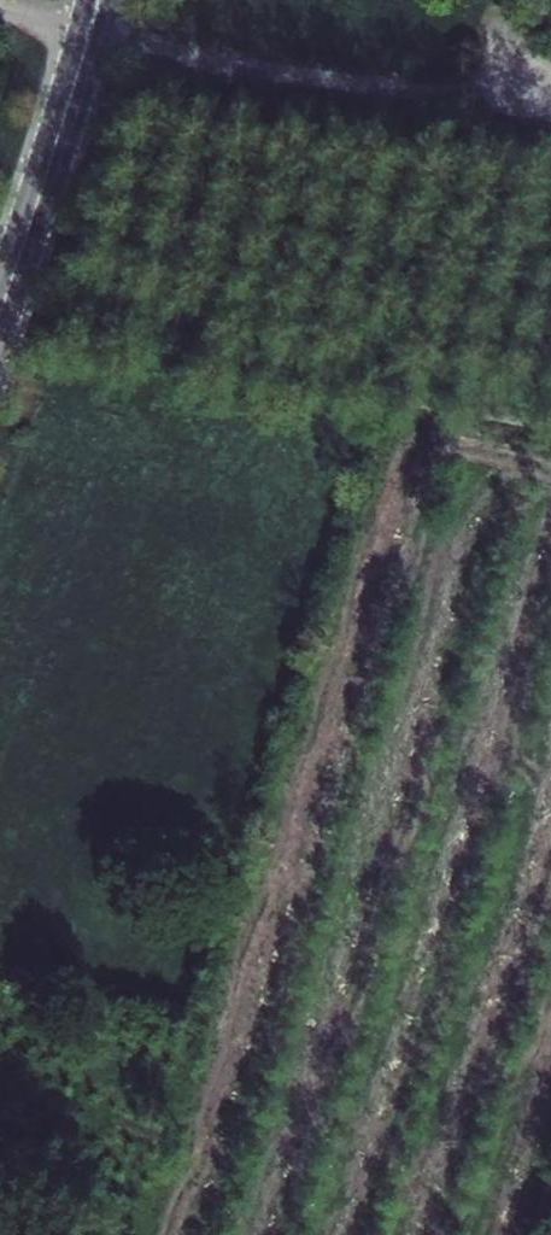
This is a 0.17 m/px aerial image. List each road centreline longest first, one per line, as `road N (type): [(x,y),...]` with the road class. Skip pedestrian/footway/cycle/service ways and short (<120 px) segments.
road 1 (secondary): [(90,33),(0,311)]

